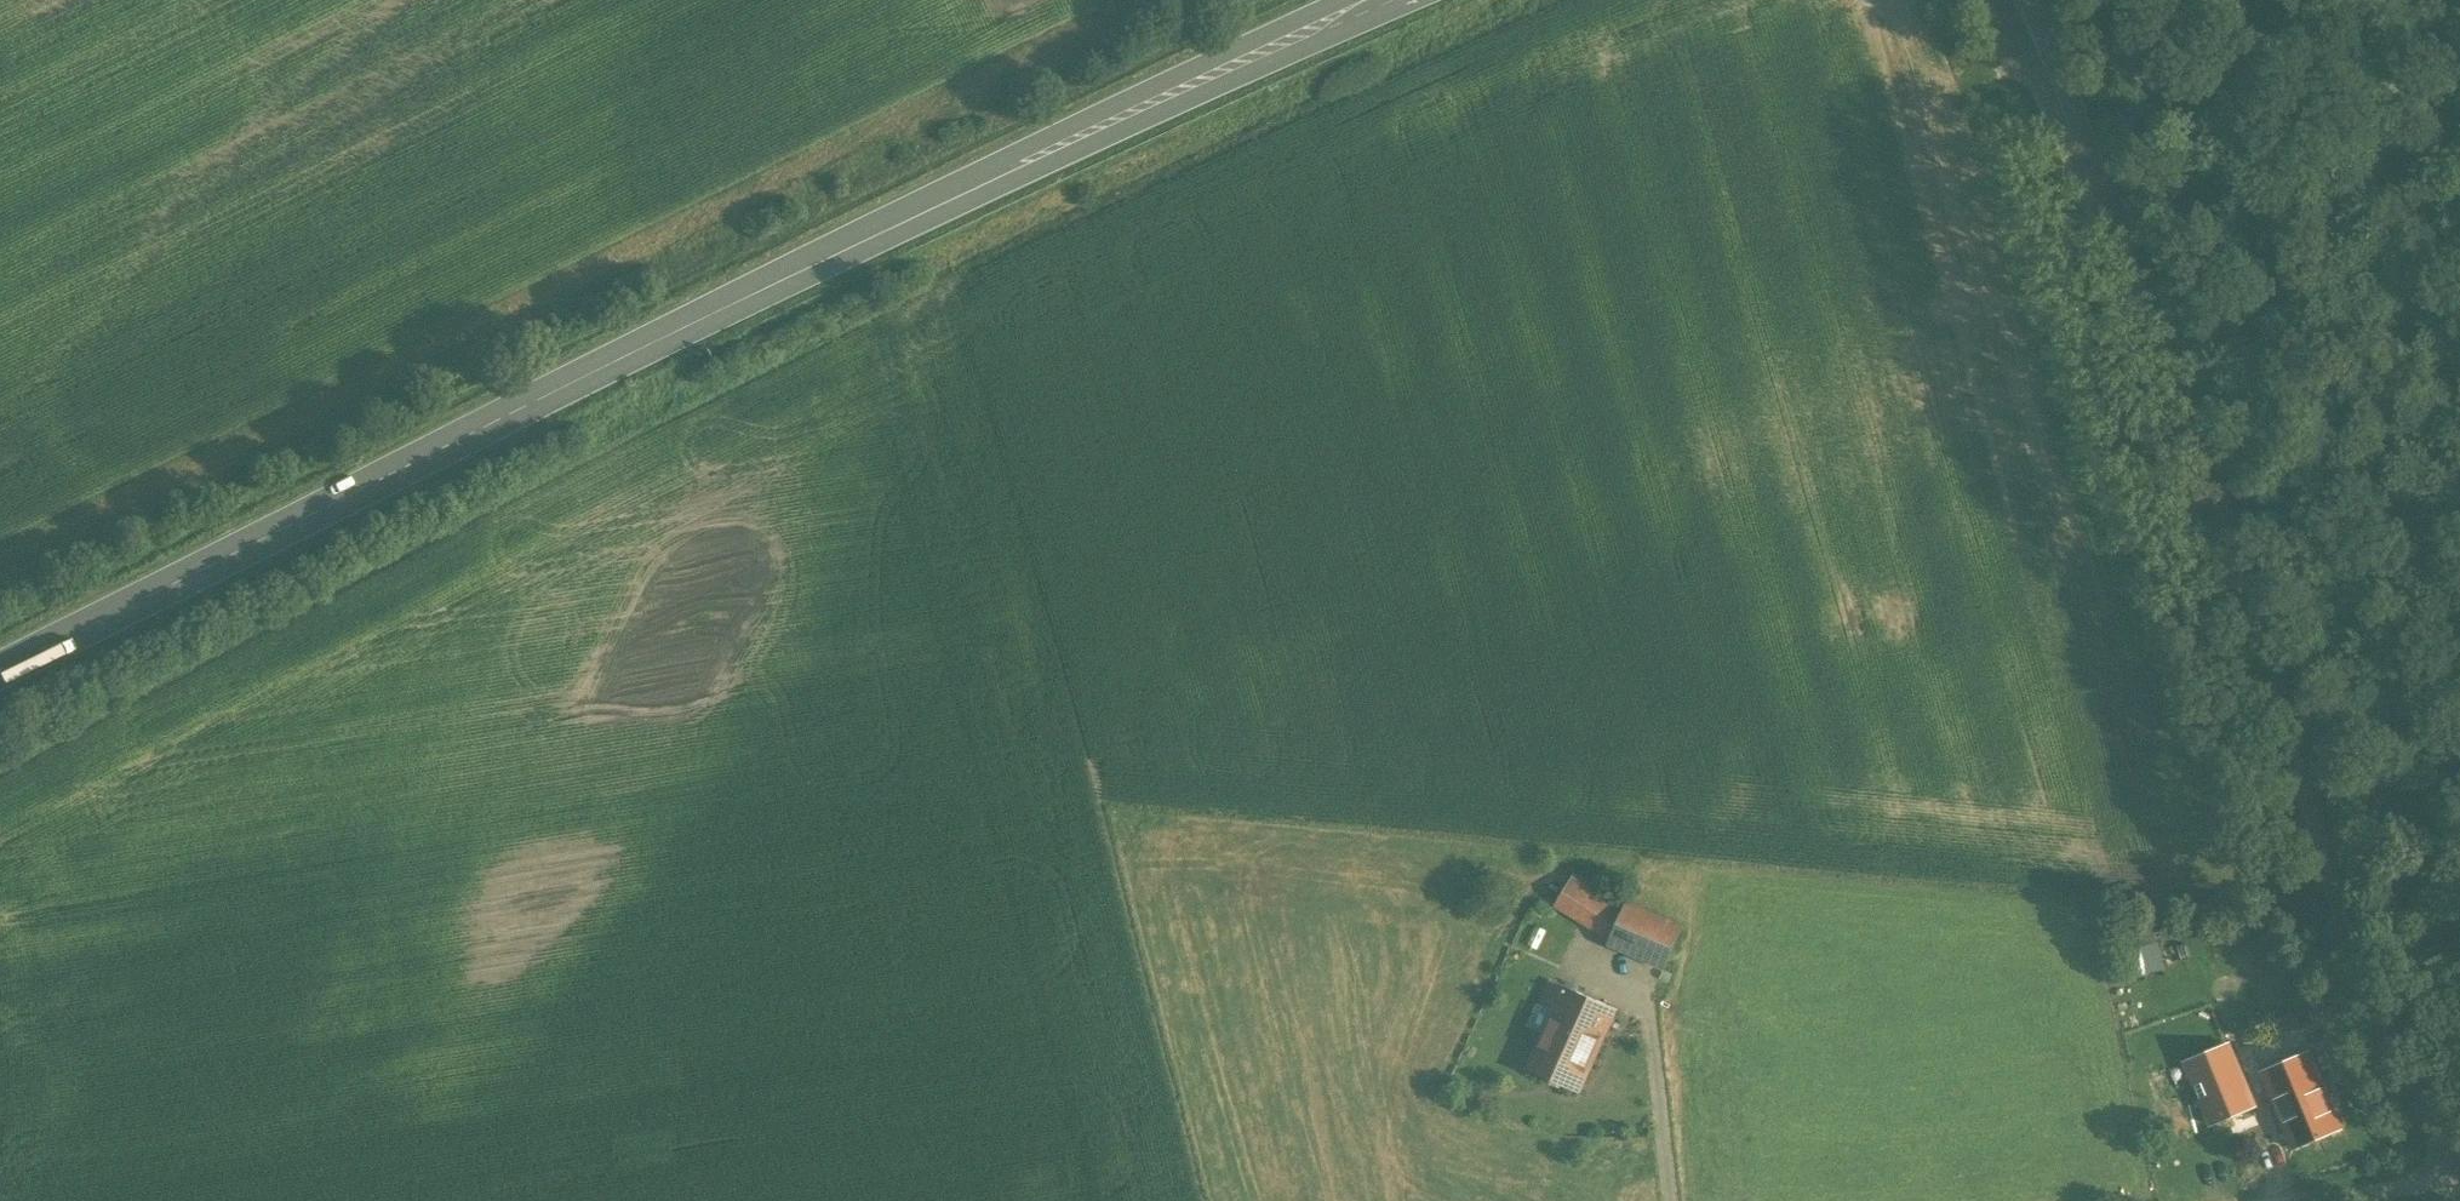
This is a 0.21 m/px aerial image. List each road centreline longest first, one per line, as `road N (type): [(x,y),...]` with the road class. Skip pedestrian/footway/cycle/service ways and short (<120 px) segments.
road 1 (primary): [(1382,0),(625,355),(0,669)]
road 2 (unclassified): [(2016,0),(2169,360),(2250,579),(2331,876),(2394,1054),(2459,1151)]

